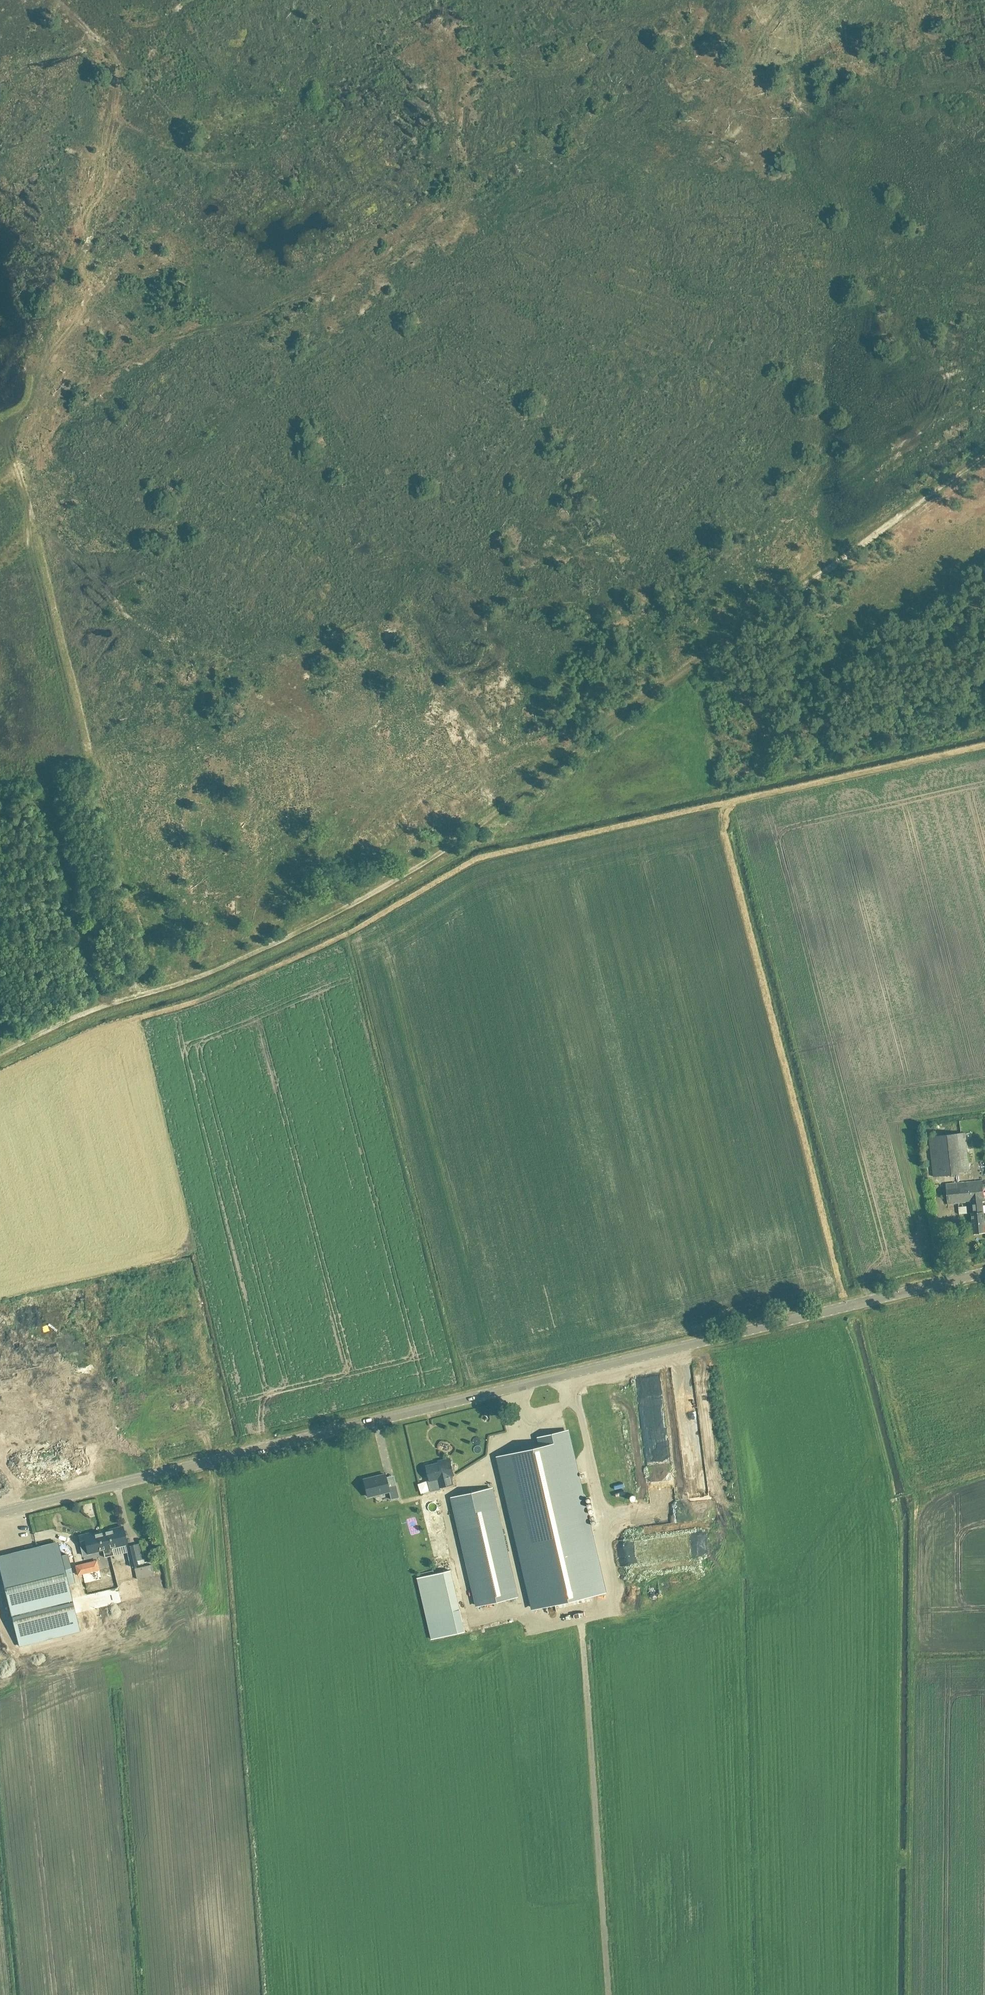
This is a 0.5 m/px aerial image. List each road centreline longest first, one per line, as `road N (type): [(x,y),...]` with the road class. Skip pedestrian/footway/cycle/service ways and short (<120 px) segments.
road 1 (track): [(0,1059),(331,915),(434,858),(621,713),(984,454)]
road 2 (tertiary): [(0,1514),(984,1274)]
road 3 (track): [(43,774),(108,1012)]

